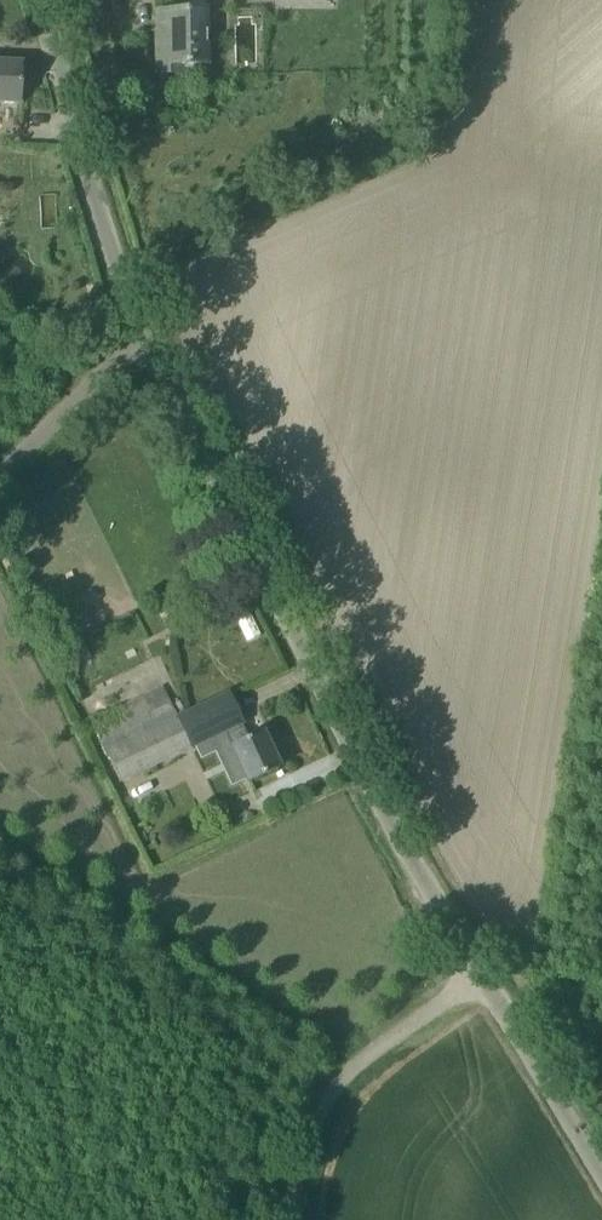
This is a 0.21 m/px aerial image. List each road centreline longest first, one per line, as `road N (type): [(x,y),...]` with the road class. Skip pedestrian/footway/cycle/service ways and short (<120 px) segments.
road 1 (unclassified): [(481,980),(147,334)]
road 2 (unclassified): [(147,334),(108,243),(43,0)]
road 3 (unclassified): [(296,1219),(305,1145),(329,1097),(368,1055),(481,980)]
road 4 (unclassified): [(601,1175),(481,980)]
road 5 (unclassified): [(0,471),(147,334)]

